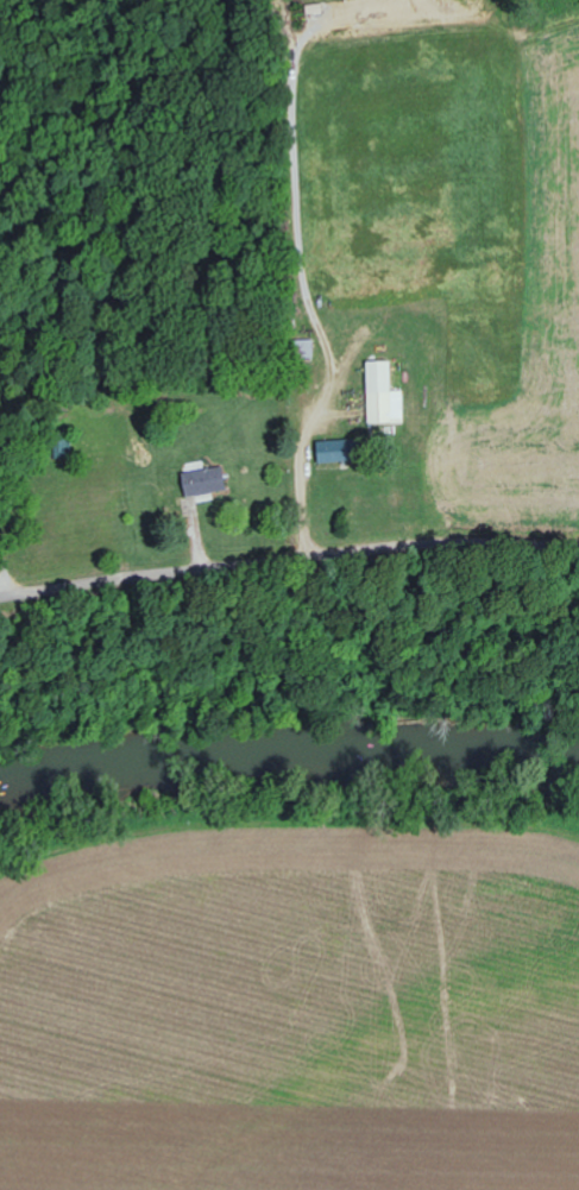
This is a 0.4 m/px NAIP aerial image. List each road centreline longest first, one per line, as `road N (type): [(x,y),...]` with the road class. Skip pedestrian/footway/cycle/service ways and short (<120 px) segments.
road 1 (residential): [(578,536),(405,541),(0,592)]

